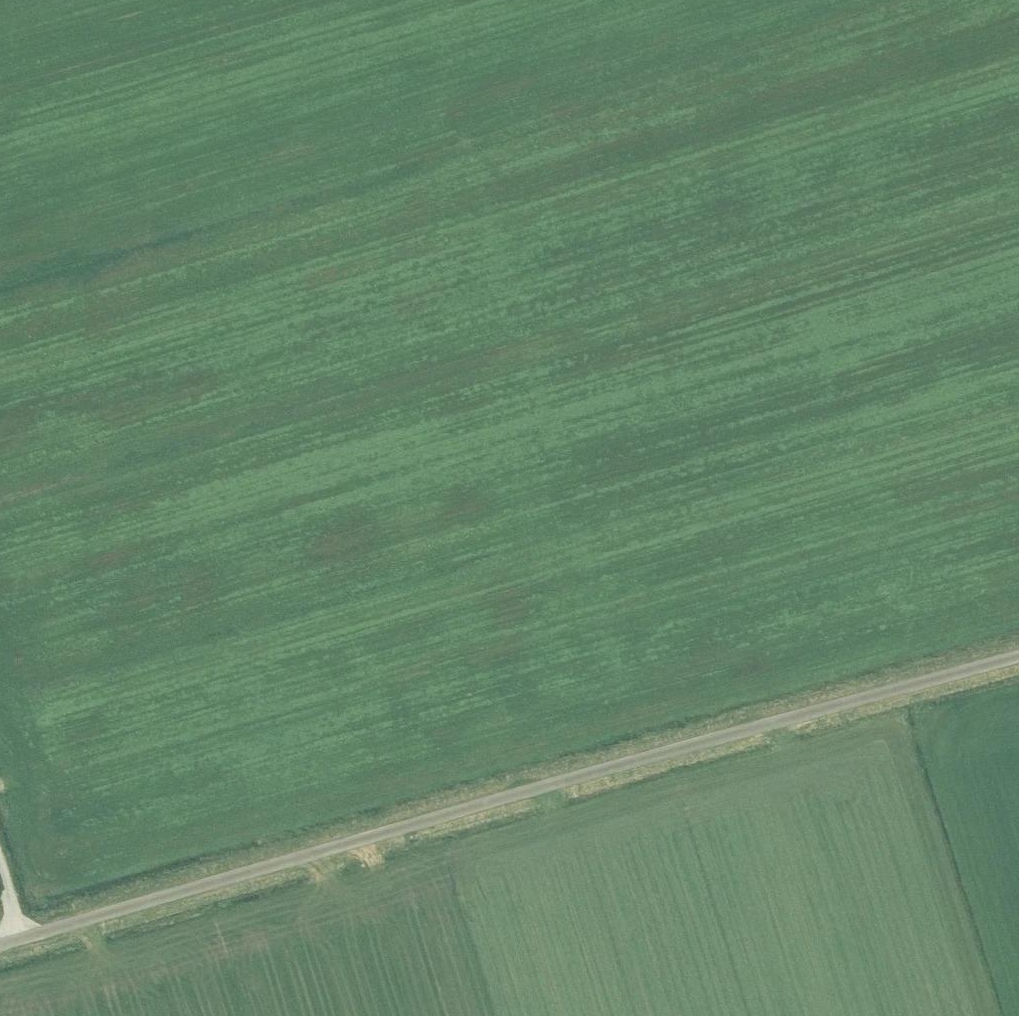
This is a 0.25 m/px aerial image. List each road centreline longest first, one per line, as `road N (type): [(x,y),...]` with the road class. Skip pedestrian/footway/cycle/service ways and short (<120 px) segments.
road 1 (unclassified): [(0,943),(1018,655)]

